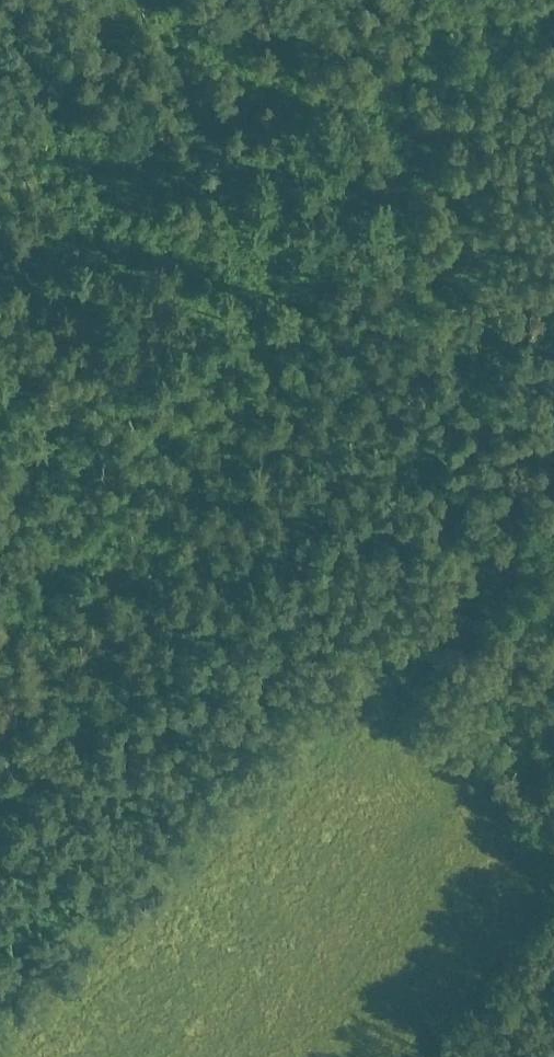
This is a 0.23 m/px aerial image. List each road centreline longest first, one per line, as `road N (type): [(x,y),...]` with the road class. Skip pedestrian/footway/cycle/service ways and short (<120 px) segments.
road 1 (track): [(428,1056),(553,907)]

